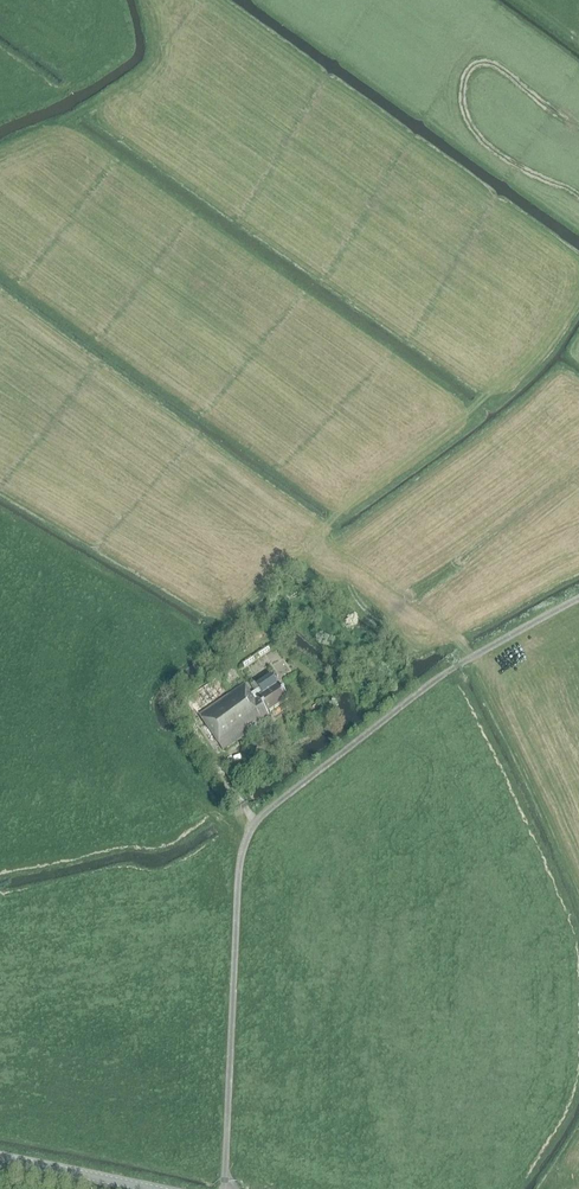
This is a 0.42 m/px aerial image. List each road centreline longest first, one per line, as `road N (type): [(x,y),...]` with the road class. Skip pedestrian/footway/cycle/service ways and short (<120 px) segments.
road 1 (tertiary): [(151,1188),(0,1158)]

